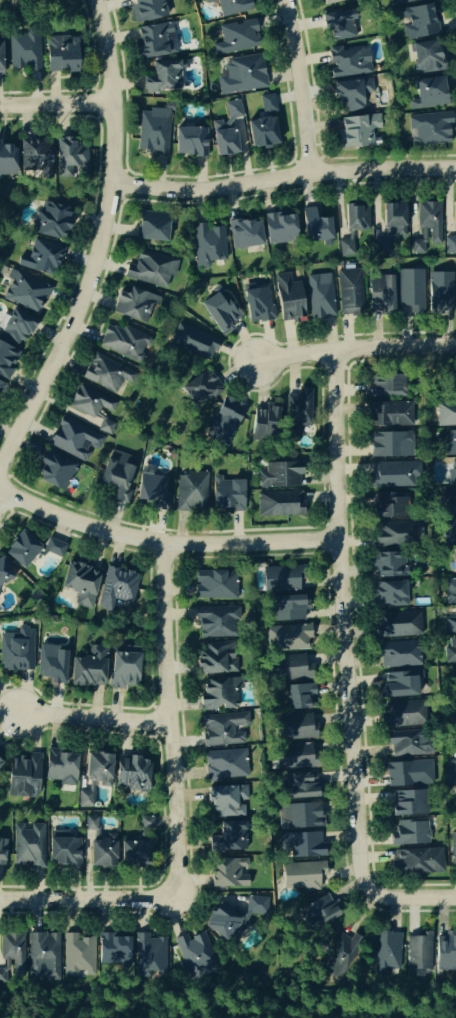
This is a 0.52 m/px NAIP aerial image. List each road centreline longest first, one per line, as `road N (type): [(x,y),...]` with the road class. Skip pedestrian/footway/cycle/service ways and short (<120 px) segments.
road 1 (residential): [(375,895),(357,876),(331,353)]
road 2 (residential): [(0,456),(97,258),(108,182),(107,103),(93,0)]
road 3 (residential): [(175,899),(165,547)]
road 4 (residential): [(340,541),(165,547),(85,527),(0,488)]
road 5 (residential): [(108,182),(189,191),(310,172),(455,170)]
road 6 (residential): [(247,360),(455,344)]
road 7 (residential): [(0,900),(175,899)]
road 8 (residential): [(282,0),(304,94),(310,172)]
road 9 (residential): [(13,712),(170,722)]

